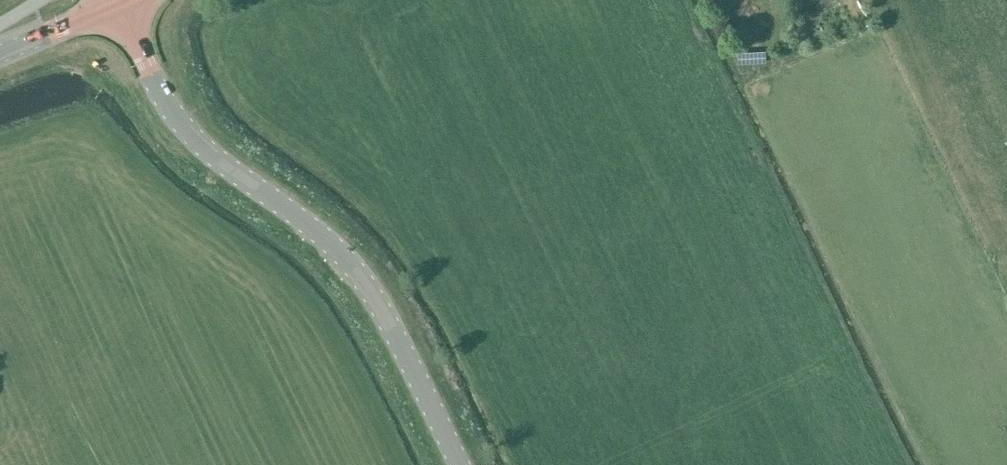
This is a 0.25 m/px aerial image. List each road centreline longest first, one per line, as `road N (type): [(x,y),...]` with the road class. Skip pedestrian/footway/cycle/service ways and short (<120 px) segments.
road 1 (tertiary): [(457,464),(359,279),(328,245),(182,129),(118,5)]
road 2 (secondary): [(0,54),(118,5)]

